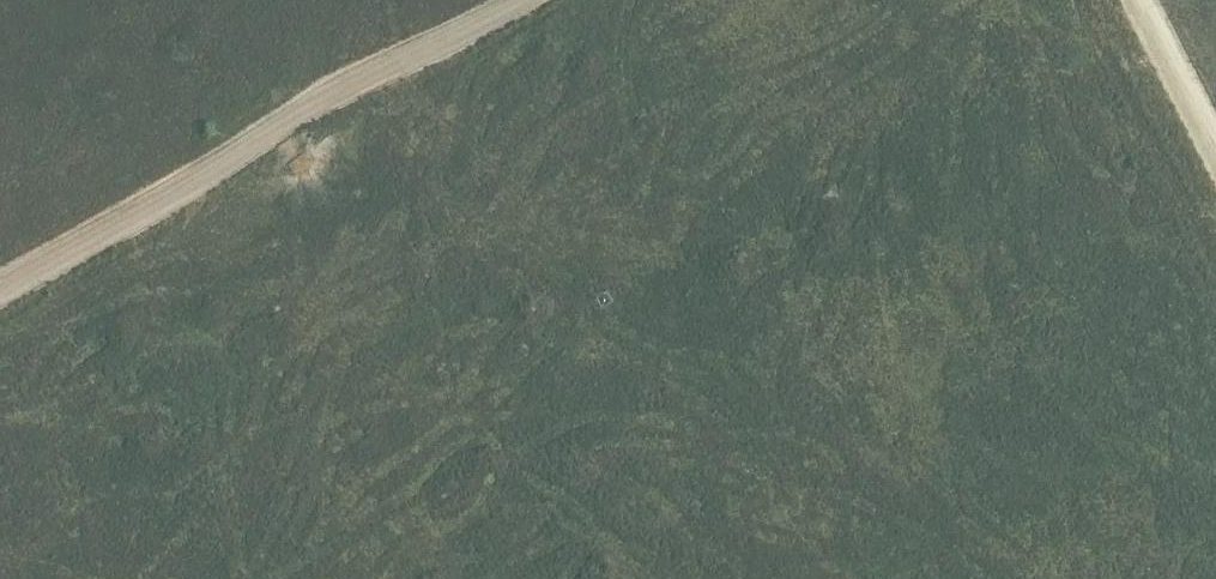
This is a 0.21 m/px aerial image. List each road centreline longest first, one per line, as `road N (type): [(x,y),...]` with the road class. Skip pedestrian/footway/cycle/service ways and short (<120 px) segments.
road 1 (track): [(1073,0),(1215,269)]
road 2 (track): [(1126,0),(1215,177)]

